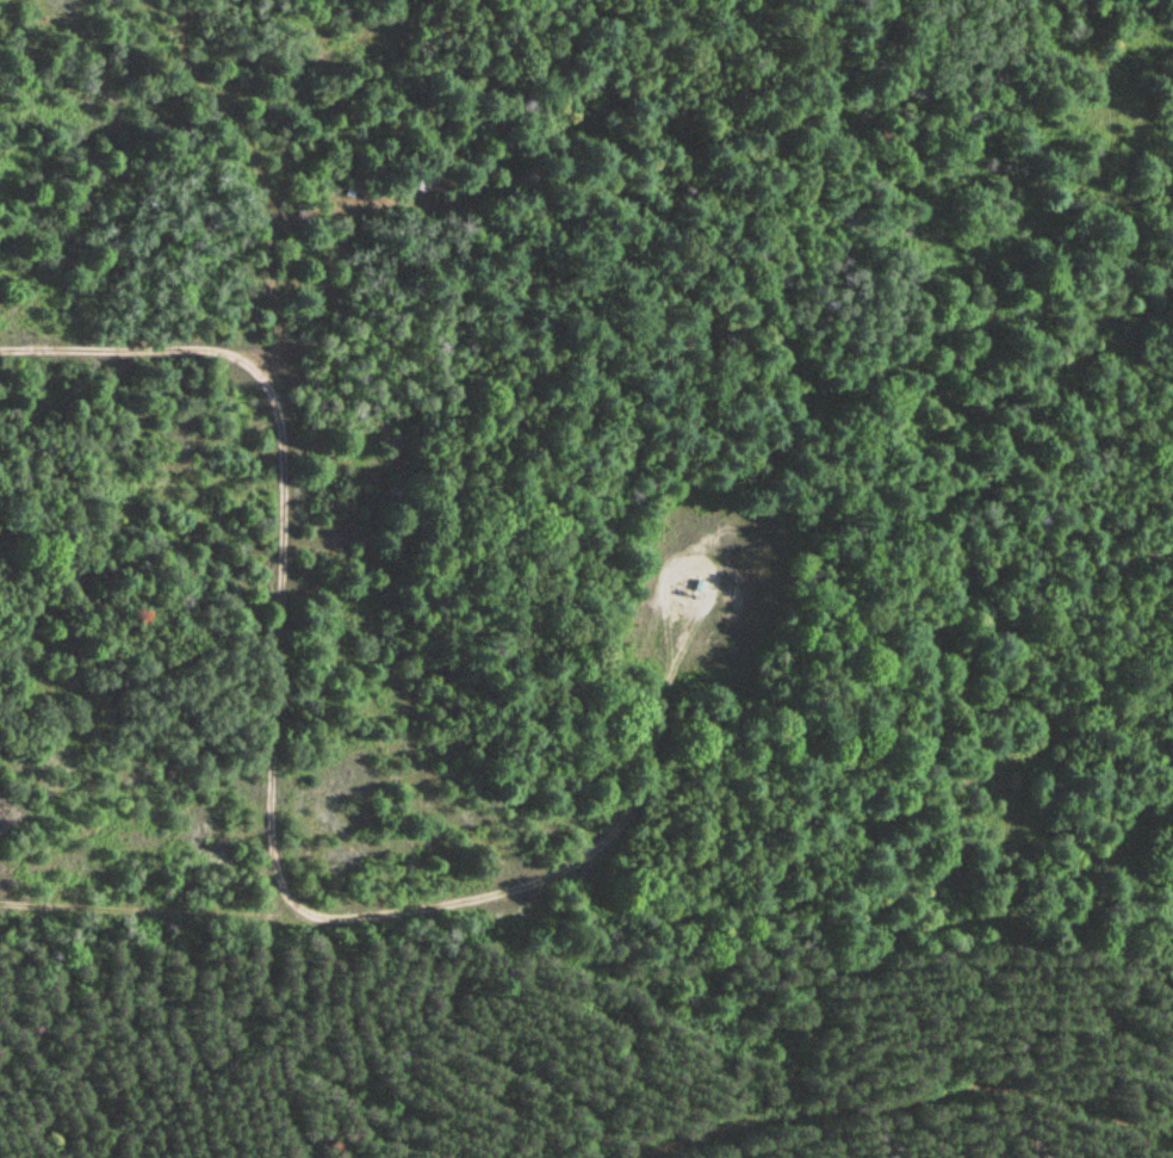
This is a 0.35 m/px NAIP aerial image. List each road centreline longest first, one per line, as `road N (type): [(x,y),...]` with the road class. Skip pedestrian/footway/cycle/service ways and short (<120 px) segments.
road 1 (track): [(1172,1117),(1047,1095),(870,1100),(629,1157)]

